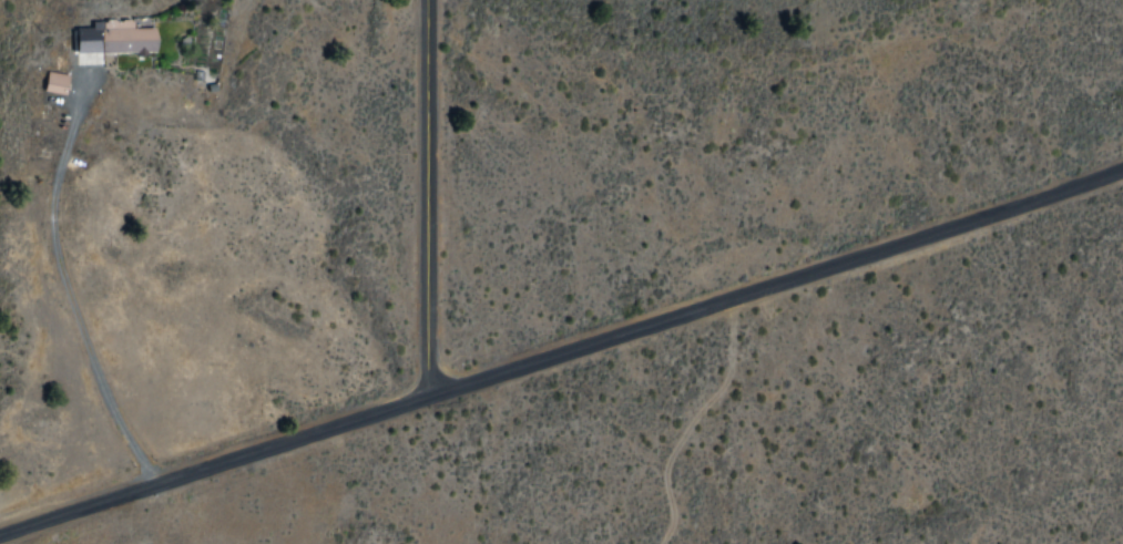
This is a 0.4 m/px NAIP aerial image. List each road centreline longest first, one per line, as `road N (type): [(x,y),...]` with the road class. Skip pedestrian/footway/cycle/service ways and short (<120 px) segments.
road 1 (tertiary): [(0,537),(1122,173)]
road 2 (track): [(169,483),(135,452),(102,390),(52,249),(55,175),(80,81)]
road 3 (residential): [(435,394),(431,0)]
road 4 (track): [(734,300),(731,373),(676,465),(682,516),(668,543)]

